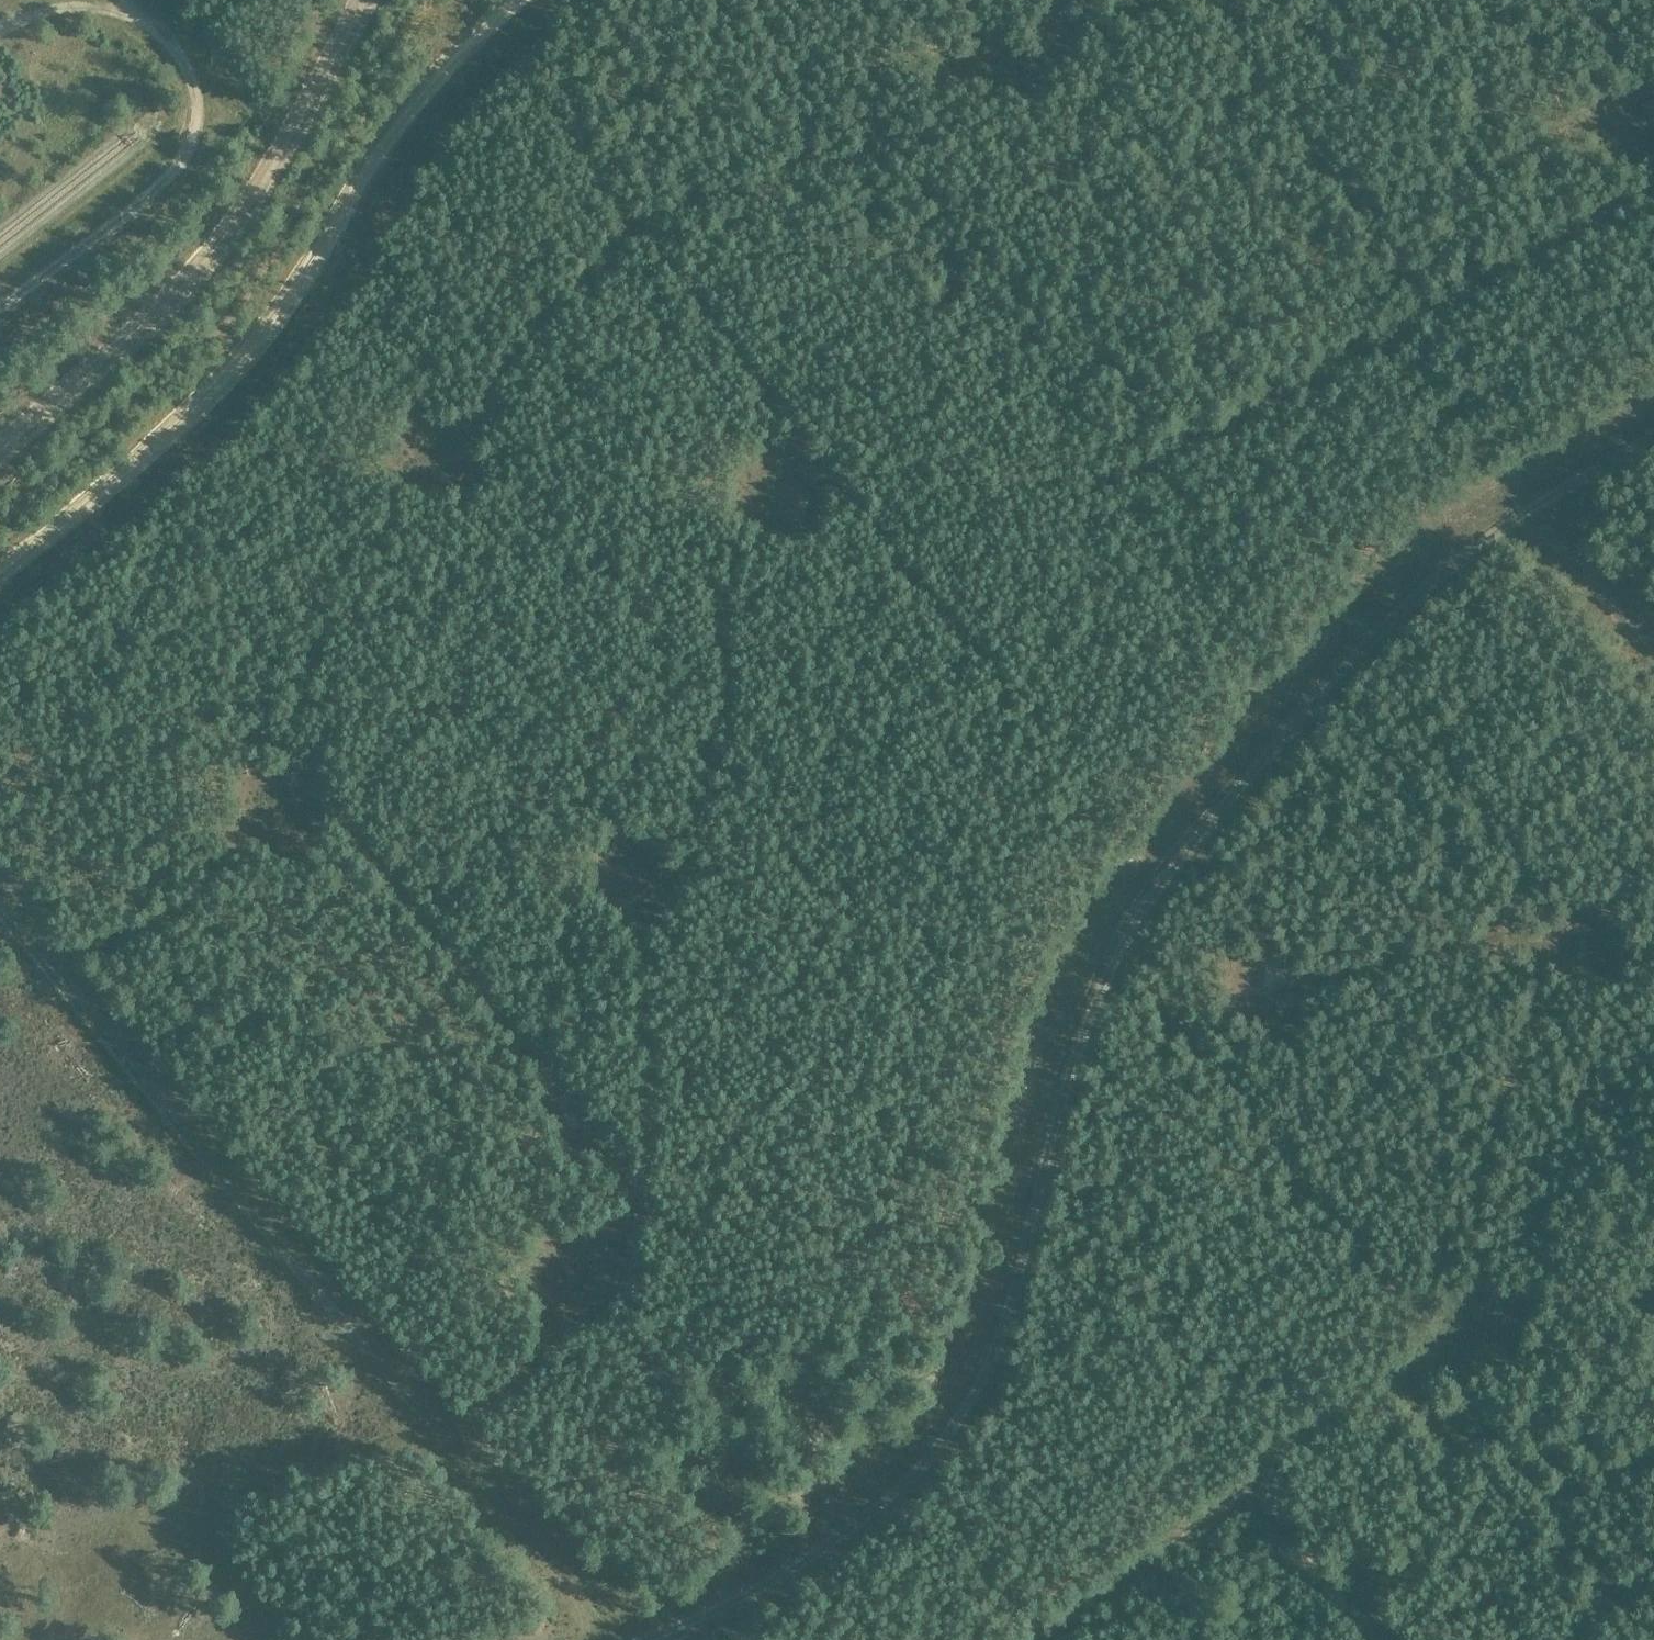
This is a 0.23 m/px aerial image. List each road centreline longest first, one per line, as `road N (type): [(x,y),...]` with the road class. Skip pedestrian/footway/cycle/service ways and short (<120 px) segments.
road 1 (track): [(0,307),(165,182),(194,138),(198,107),(175,47),(118,12),(62,13),(0,35)]

